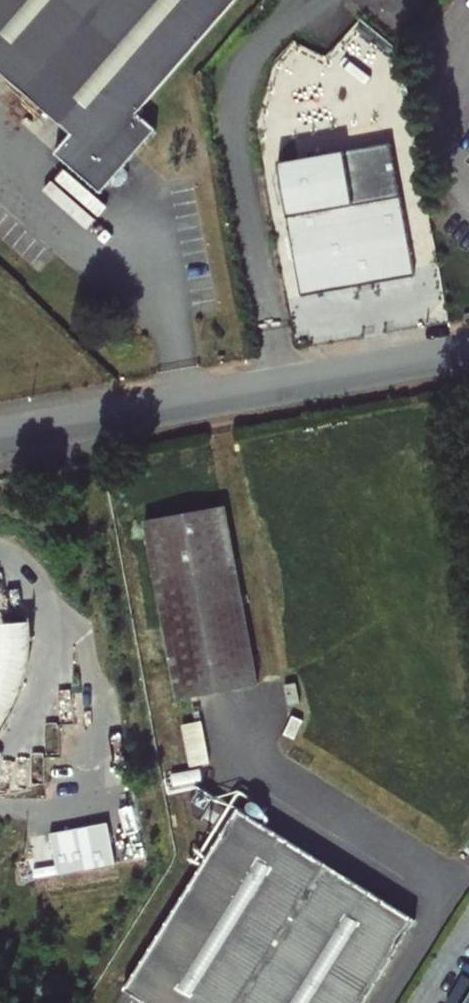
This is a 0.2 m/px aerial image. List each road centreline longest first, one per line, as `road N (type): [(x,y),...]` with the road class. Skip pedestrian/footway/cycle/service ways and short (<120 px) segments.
road 1 (residential): [(0,437),(468,353)]

